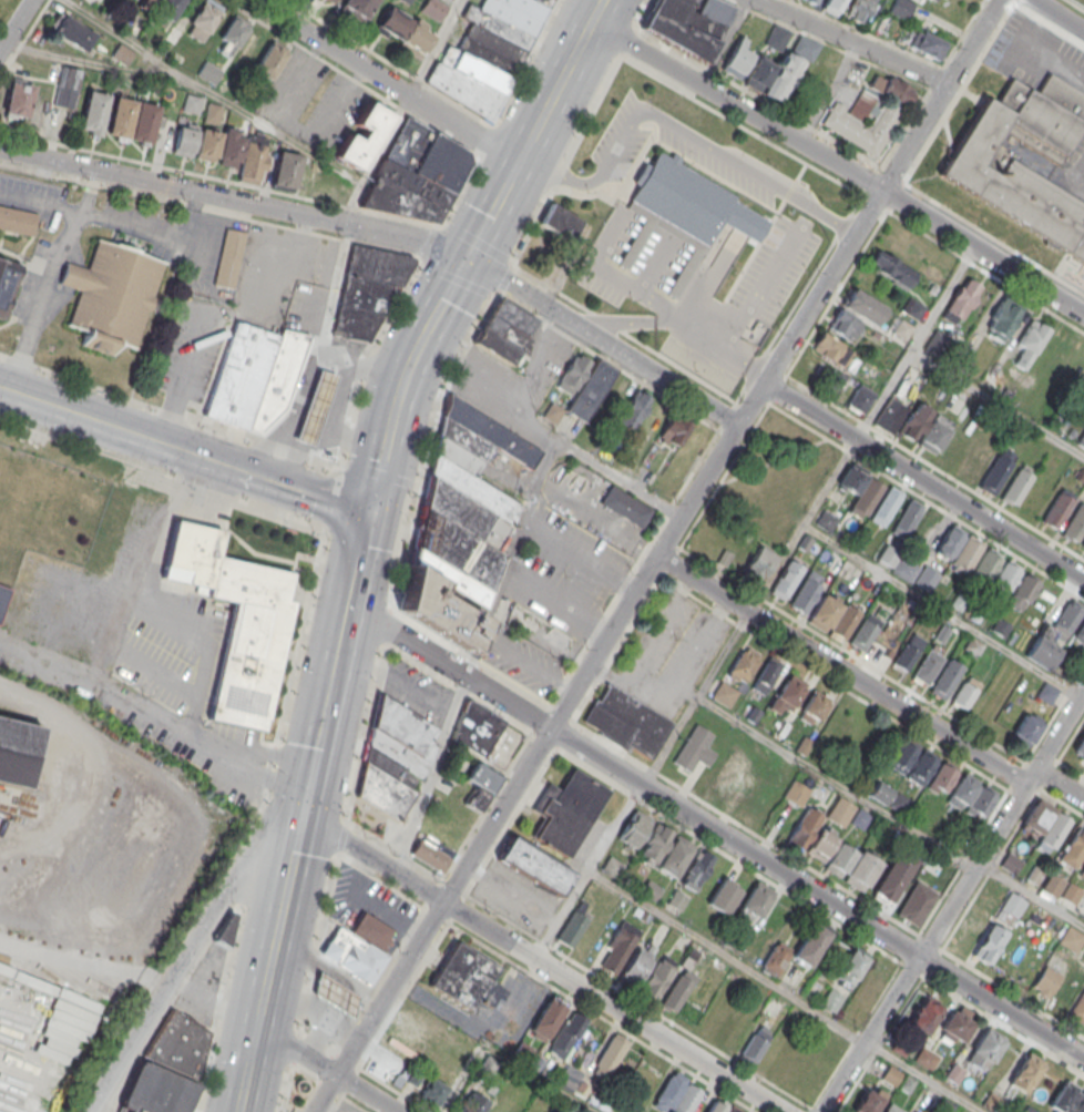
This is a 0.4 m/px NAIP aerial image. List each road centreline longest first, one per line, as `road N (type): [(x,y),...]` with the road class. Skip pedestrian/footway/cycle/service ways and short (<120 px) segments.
road 1 (residential): [(550,728),(999,0)]
road 2 (residential): [(550,728),(1083,1059)]
road 3 (residential): [(1083,316),(590,23)]
road 4 (secondary): [(602,0),(416,348),(368,513)]
road 5 (secondary): [(348,605),(238,1111)]
road 6 (residential): [(1083,690),(816,1111)]
road 7 (residential): [(1083,799),(1047,776),(1016,778),(656,555)]
road 8 (residential): [(469,258),(0,150)]
road 9 (residential): [(336,1075),(550,728)]
road 10 (residential): [(443,902),(781,1111)]
road 11 (residential): [(765,385),(1083,579)]
road 12 (residential): [(293,860),(232,881),(88,1111)]
road 13 (residential): [(469,258),(737,425)]
road 14 (residential): [(518,164),(255,0)]
road 15 (residential): [(348,605),(550,728)]
road 16 (secondary): [(212,460),(0,387)]
road 17 (residential): [(752,0),(948,83)]
road 18 (secondary): [(368,513),(212,460)]
road 19 (residential): [(303,816),(443,902)]

